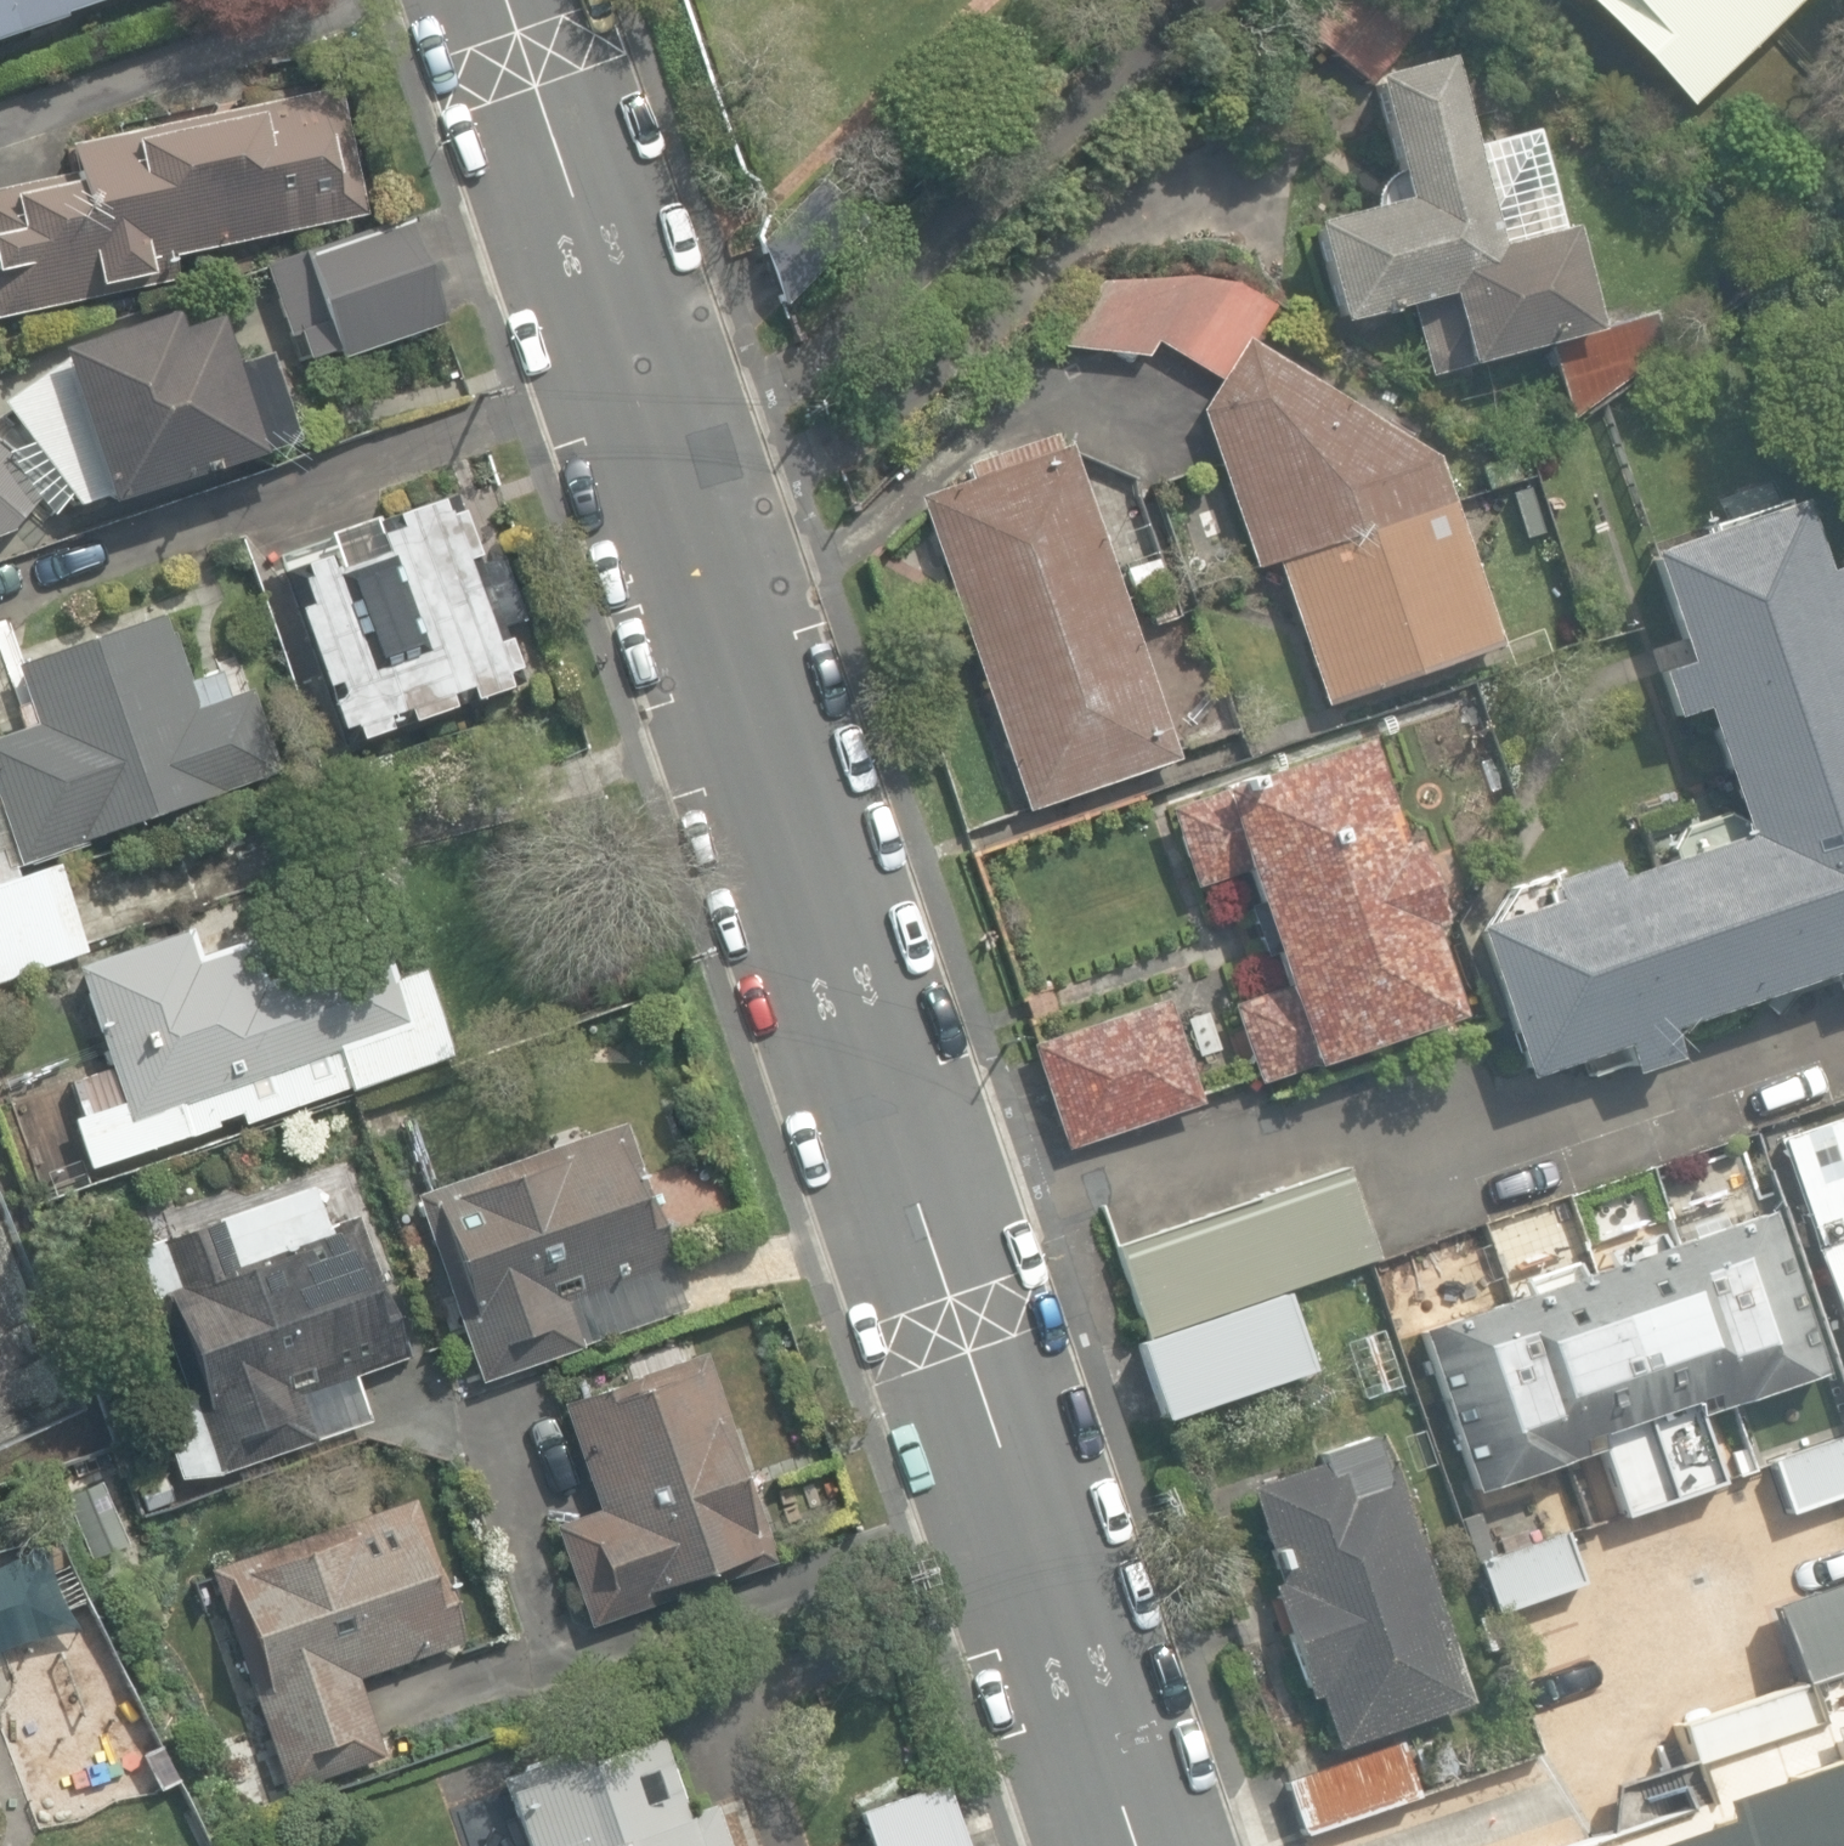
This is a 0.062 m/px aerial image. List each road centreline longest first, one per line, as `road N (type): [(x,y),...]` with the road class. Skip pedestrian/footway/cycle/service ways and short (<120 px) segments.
road 1 (residential): [(1132,1845),(523,0)]

